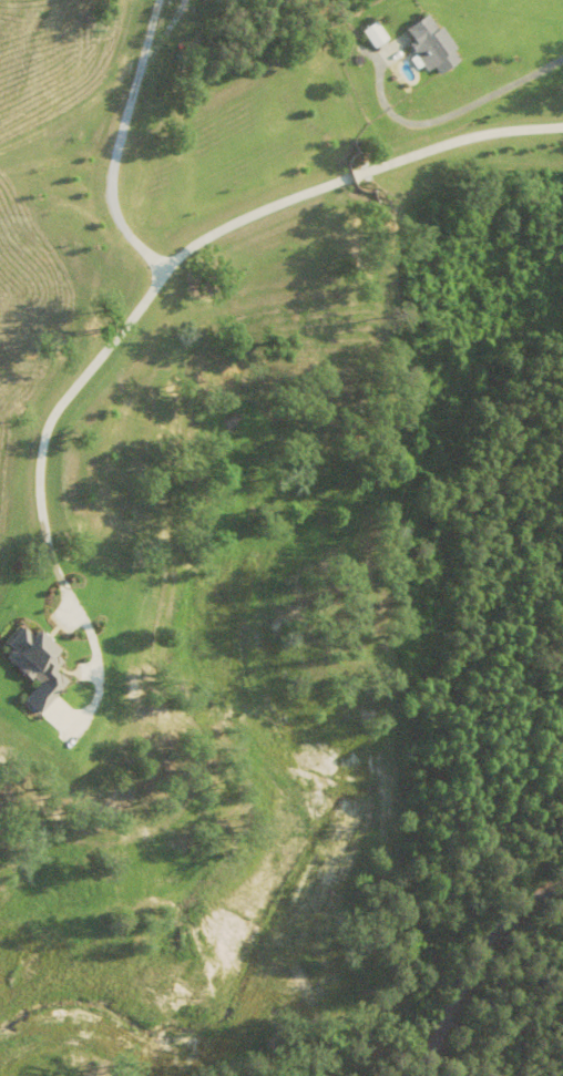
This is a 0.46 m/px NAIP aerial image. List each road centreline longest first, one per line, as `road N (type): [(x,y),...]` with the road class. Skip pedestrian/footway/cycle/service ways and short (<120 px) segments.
road 1 (residential): [(493,1075),(562,933)]

